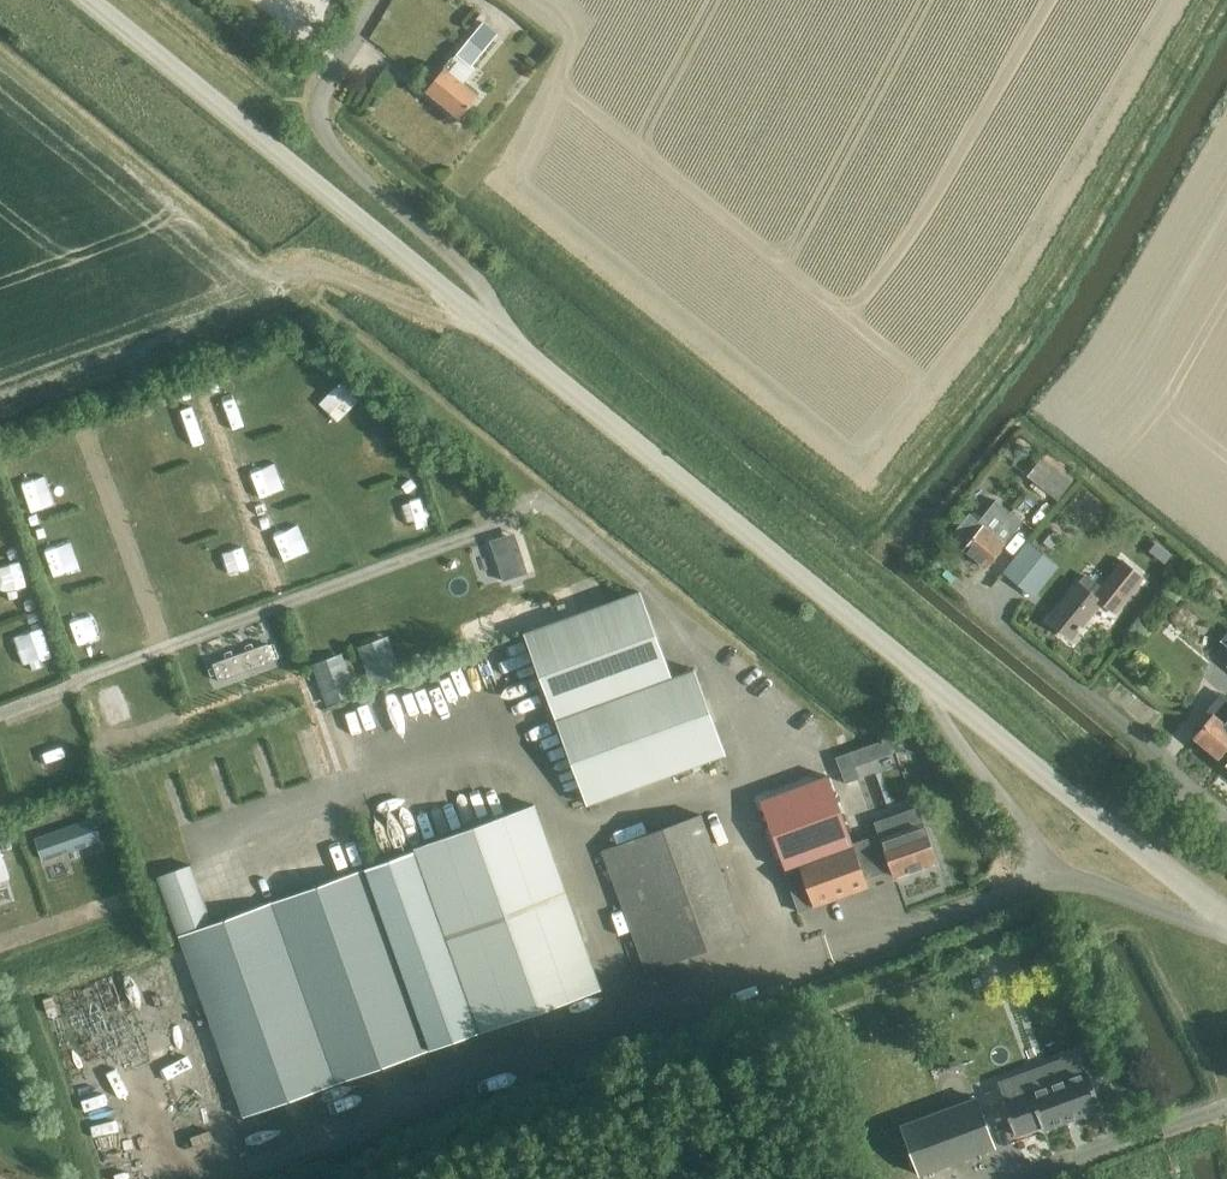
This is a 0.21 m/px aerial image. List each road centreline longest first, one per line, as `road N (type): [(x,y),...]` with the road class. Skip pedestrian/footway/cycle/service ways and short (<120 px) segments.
road 1 (unclassified): [(1226,920),(496,331)]
road 2 (unclassified): [(496,331),(85,0)]
road 3 (unclassified): [(496,331),(499,311),(348,166),(319,125),(318,97),(376,0)]

